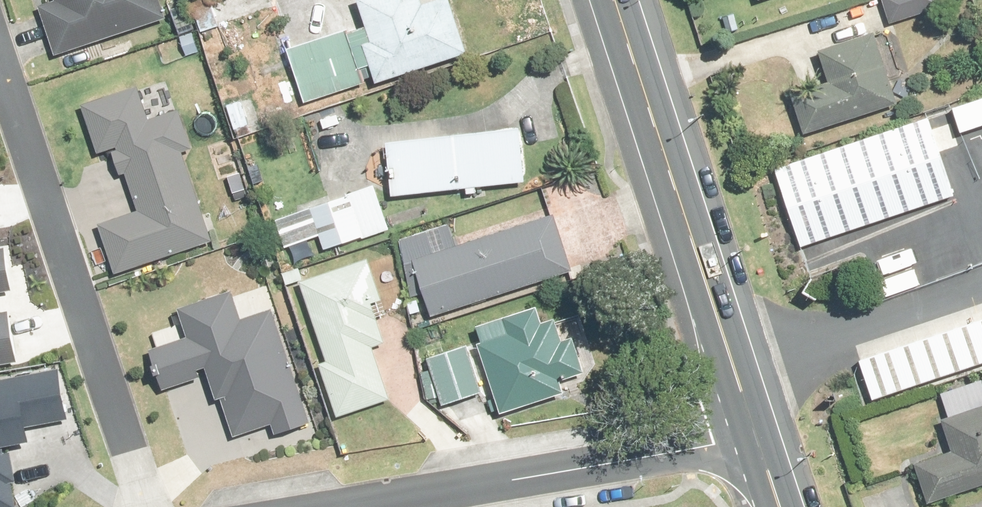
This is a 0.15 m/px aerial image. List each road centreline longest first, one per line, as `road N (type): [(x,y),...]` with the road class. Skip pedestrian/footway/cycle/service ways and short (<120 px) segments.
road 1 (residential): [(0,67),(150,506)]
road 2 (secondary): [(757,434),(614,0)]
road 3 (residential): [(757,434),(355,506)]

